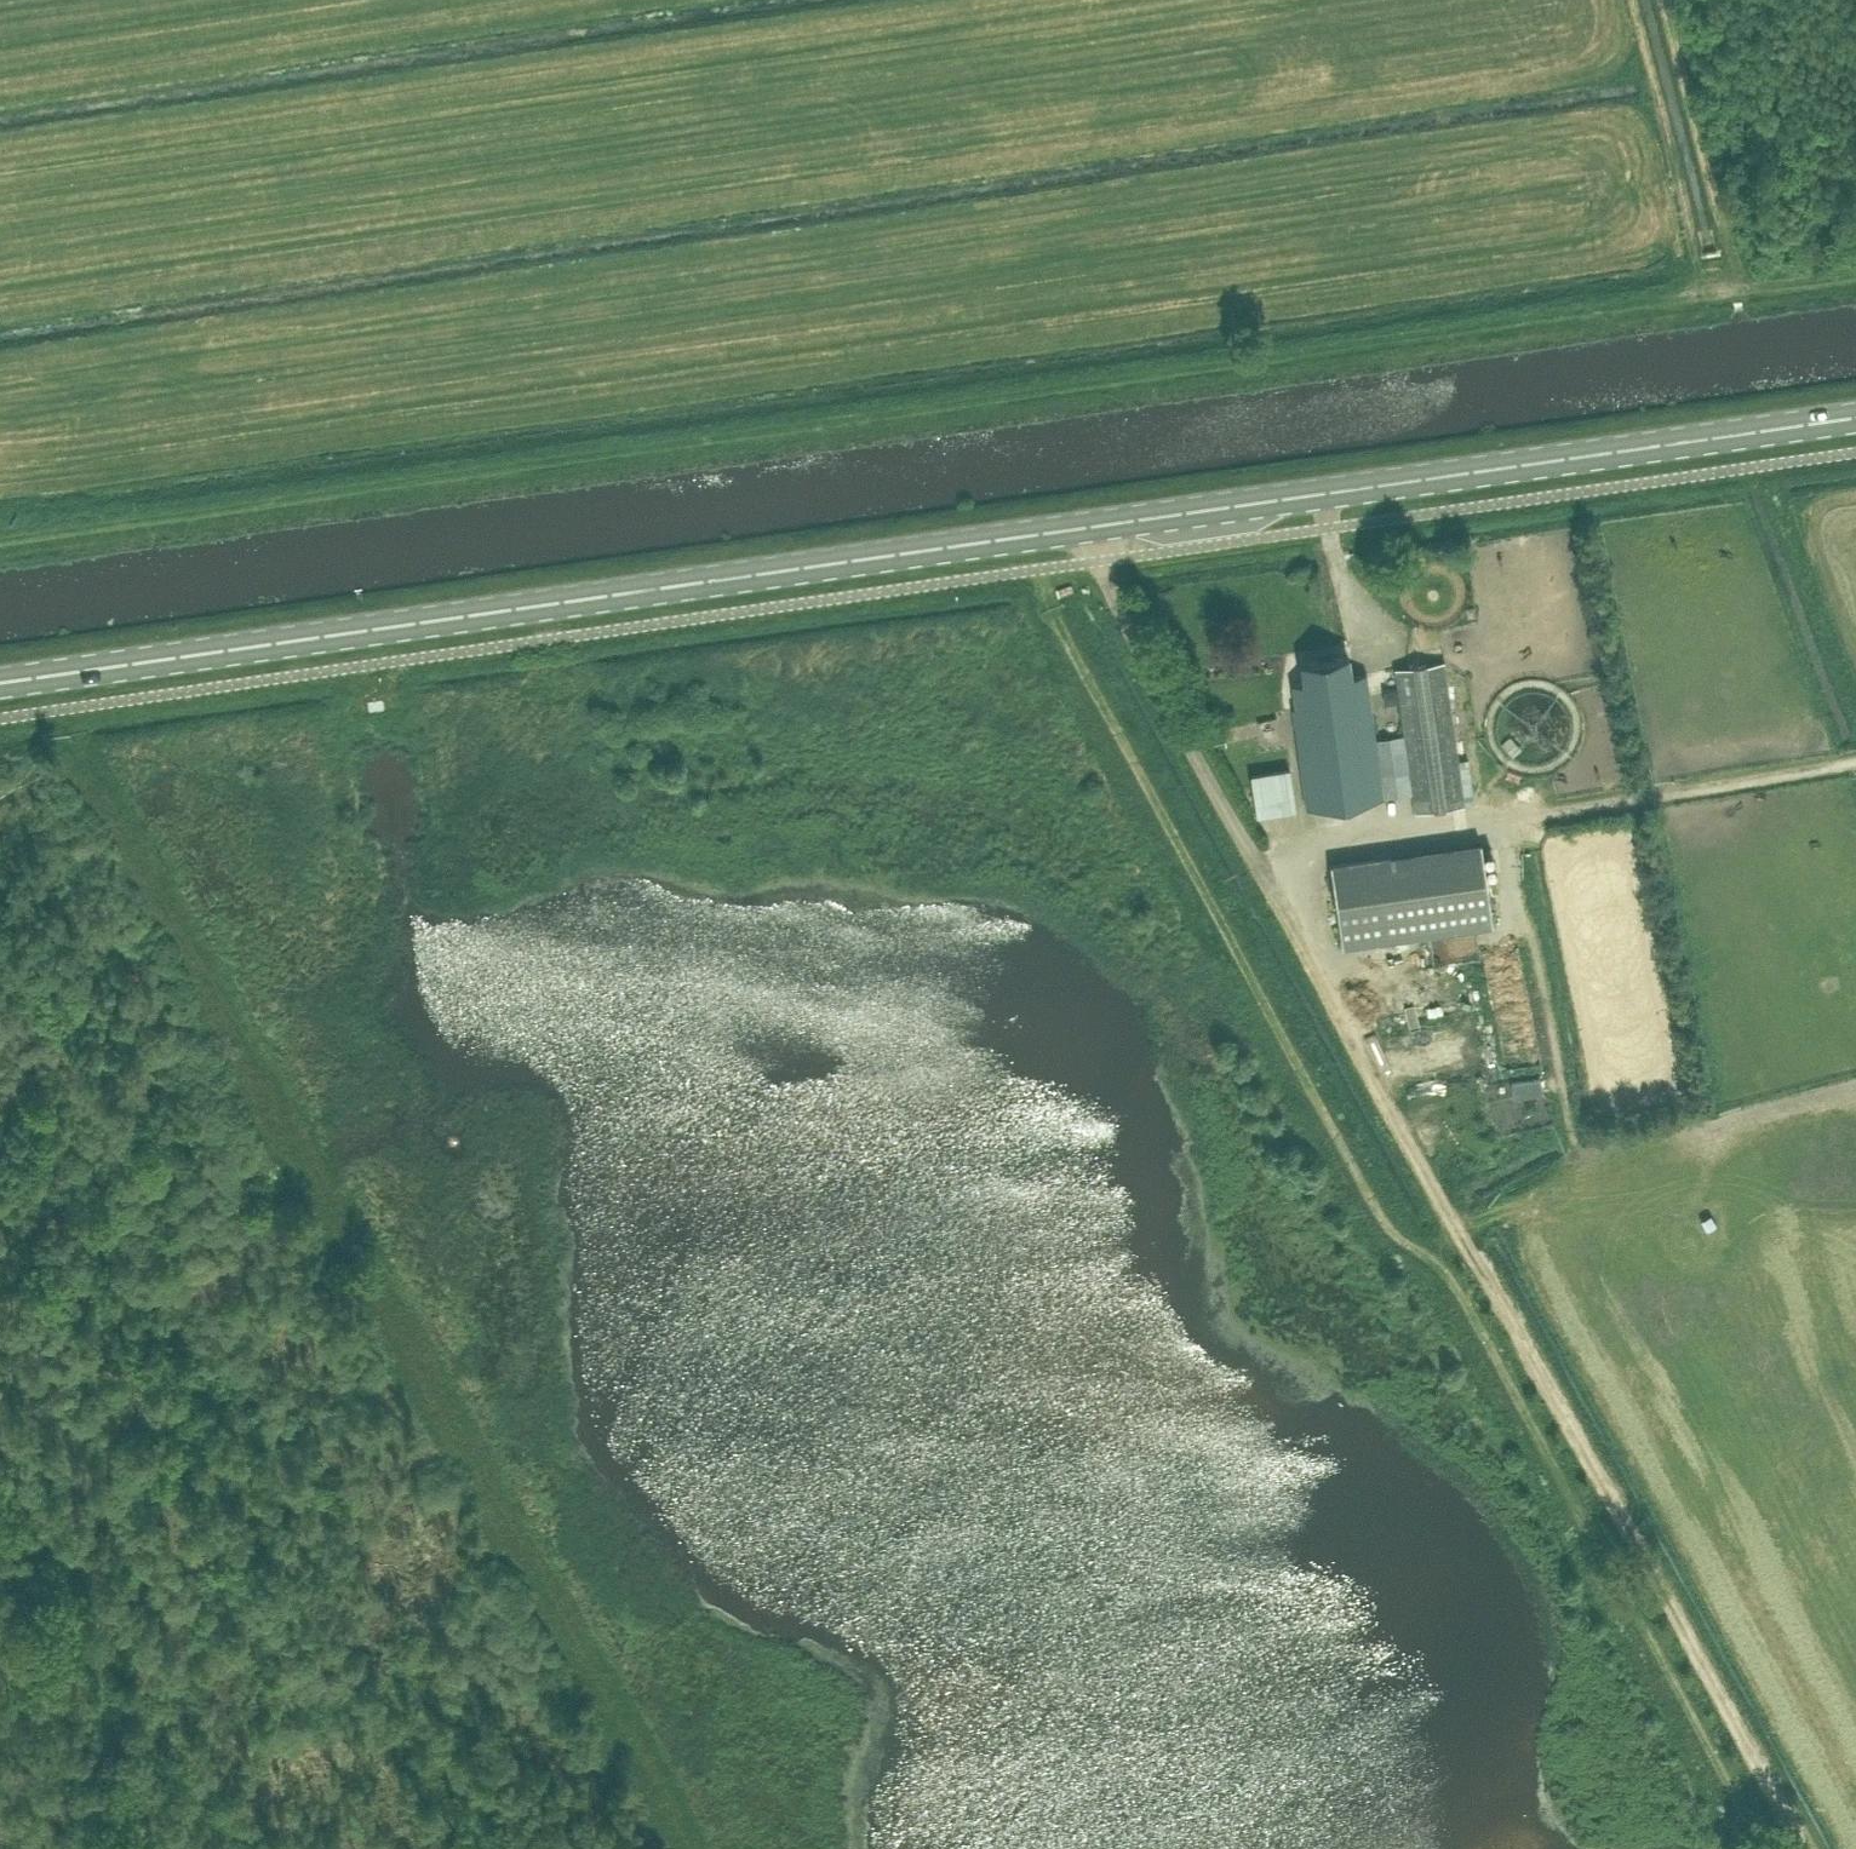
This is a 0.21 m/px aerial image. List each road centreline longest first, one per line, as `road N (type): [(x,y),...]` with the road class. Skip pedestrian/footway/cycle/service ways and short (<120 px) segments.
road 1 (primary): [(0,690),(1100,534),(1855,417)]
road 2 (track): [(1799,1848),(1239,829),(1120,626),(1103,558)]

